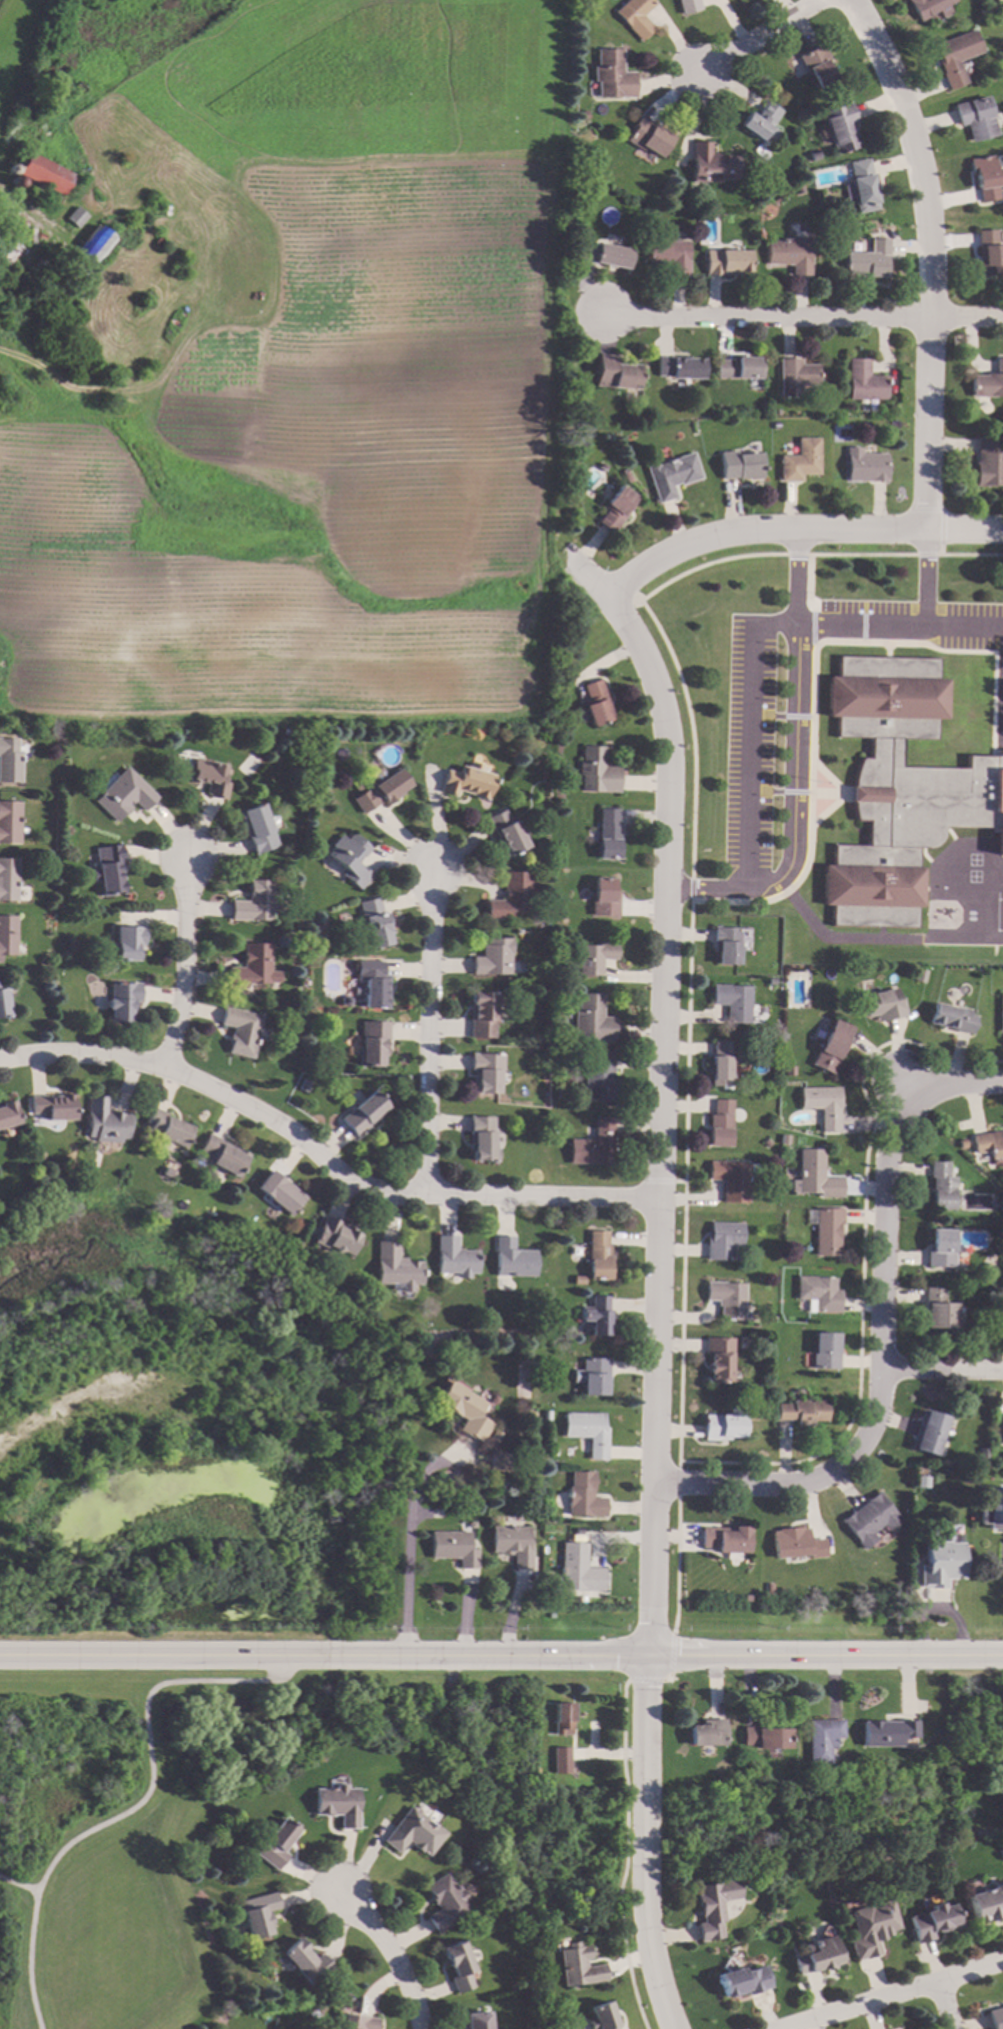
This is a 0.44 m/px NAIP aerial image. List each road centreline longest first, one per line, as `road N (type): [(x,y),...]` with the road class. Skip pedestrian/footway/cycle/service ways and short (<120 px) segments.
road 1 (residential): [(648,1655),(658,1484),(648,1198),(657,739),(609,596),(560,553)]
road 2 (tertiary): [(1002,1655),(0,1657)]
road 3 (residential): [(648,1198),(370,1193),(322,1167),(293,1133),(166,1067),(95,1056),(0,1064)]
road 4 (residential): [(658,1484),(790,1488),(835,1473),(868,1438),(879,1371),(878,1178),(892,1131),(922,1099),(966,1085),(1002,1085)]
road 5 (residential): [(916,526),(929,191),(917,139),(851,0)]
road 6 (residential): [(1002,315),(594,316)]
road 7 (residential): [(609,596),(636,565),(684,541),(756,531),(983,528)]
road 8 (residential): [(648,1655),(644,1891),(657,1979),(676,2028)]
road 9 (residential): [(427,1194),(432,868)]
road 10 (residential): [(801,2028),(1002,1960)]
road 11 (residential): [(166,1067),(186,1011),(188,862)]
road 12 (residential): [(417,2028),(411,1994),(375,1933),(339,1894)]
road 13 (residential): [(697,72),(824,0)]
road 14 (residential): [(879,1371),(1002,1372)]

